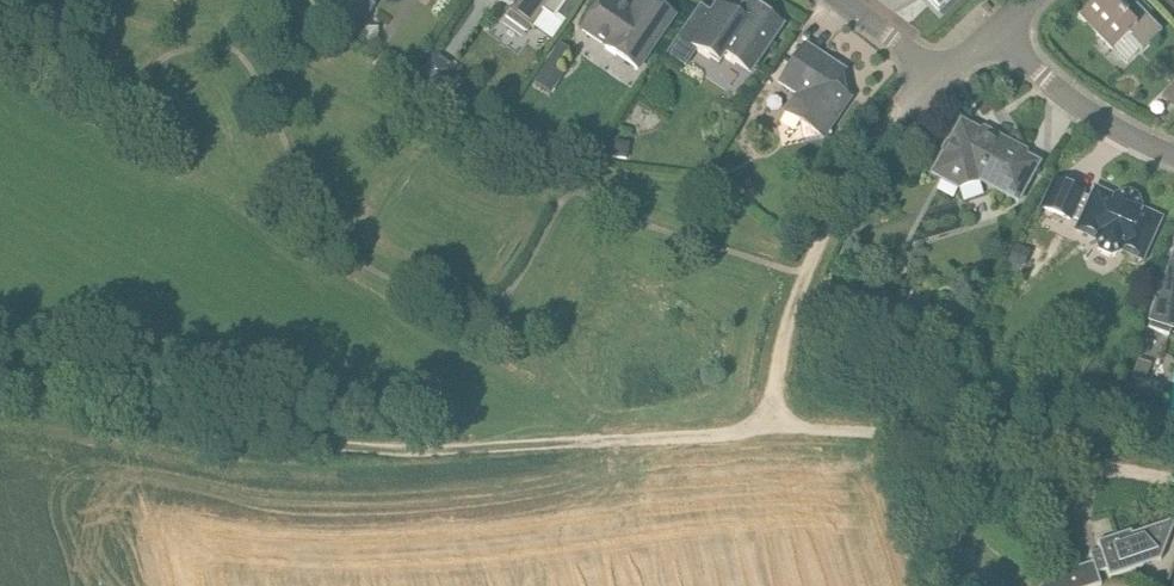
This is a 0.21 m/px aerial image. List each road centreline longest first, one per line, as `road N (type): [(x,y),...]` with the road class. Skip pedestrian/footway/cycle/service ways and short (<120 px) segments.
road 1 (track): [(0,381),(87,388),(244,432),(375,448),(770,430)]
road 2 (track): [(770,430),(784,339),(823,232),(861,162),(934,65)]
road 3 (track): [(770,430),(936,440),(1173,479)]
road 4 (residential): [(1173,153),(1133,138),(988,22)]
road 5 (residential): [(948,54),(934,65),(914,60),(843,0)]

